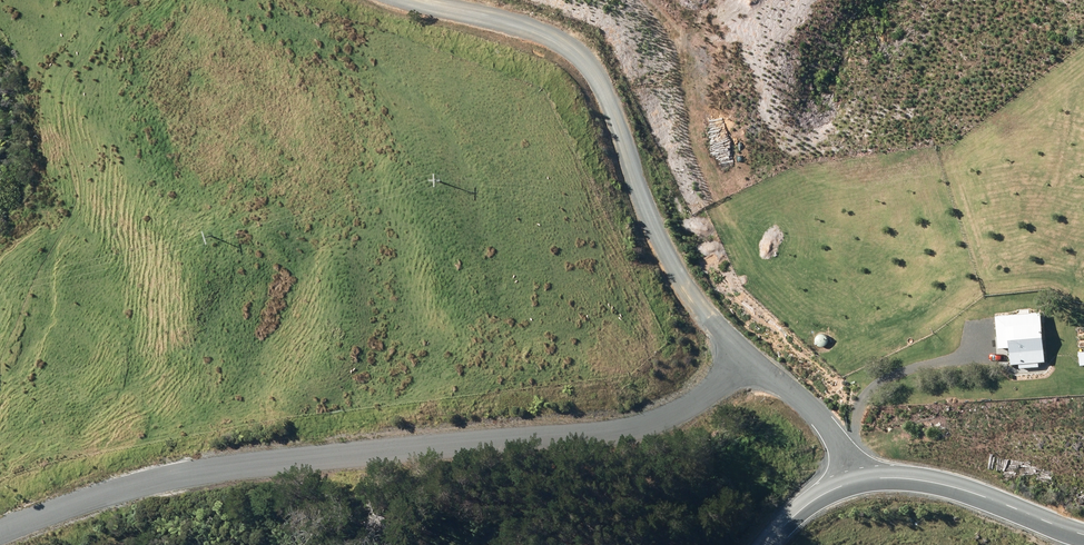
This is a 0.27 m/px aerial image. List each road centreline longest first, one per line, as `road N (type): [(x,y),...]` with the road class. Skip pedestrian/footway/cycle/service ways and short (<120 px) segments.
road 1 (unclassified): [(0,532),(102,496),(235,465),(648,424),(734,383)]
road 2 (unclassified): [(734,383),(724,342),(667,253),(614,111),(591,76),(527,35),(410,0)]
road 3 (tertiary): [(856,481),(943,484),(1083,528)]
road 4 (unclassified): [(856,481),(842,439),(813,405),(757,380),(734,383)]

